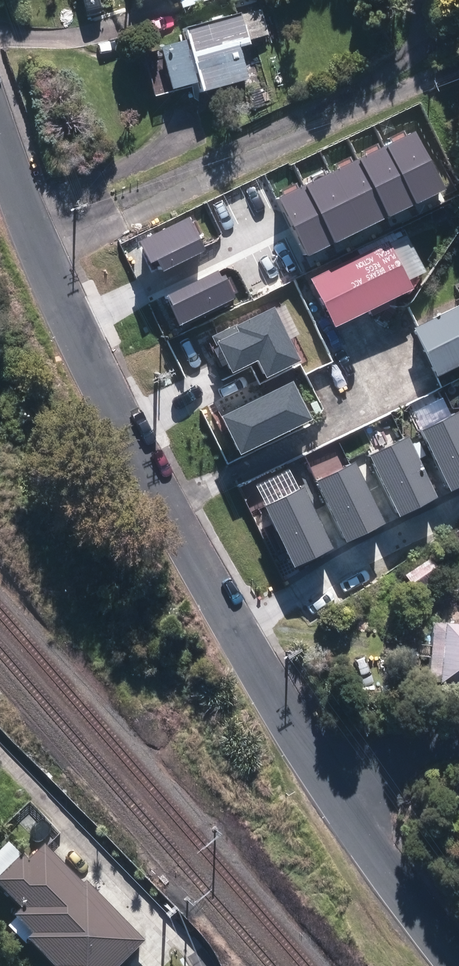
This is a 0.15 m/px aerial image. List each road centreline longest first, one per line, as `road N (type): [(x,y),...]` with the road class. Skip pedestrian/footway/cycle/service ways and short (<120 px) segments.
road 1 (residential): [(330,780),(120,412),(0,135)]
road 2 (residential): [(458,962),(330,780)]
road 3 (residential): [(330,780),(458,744)]

